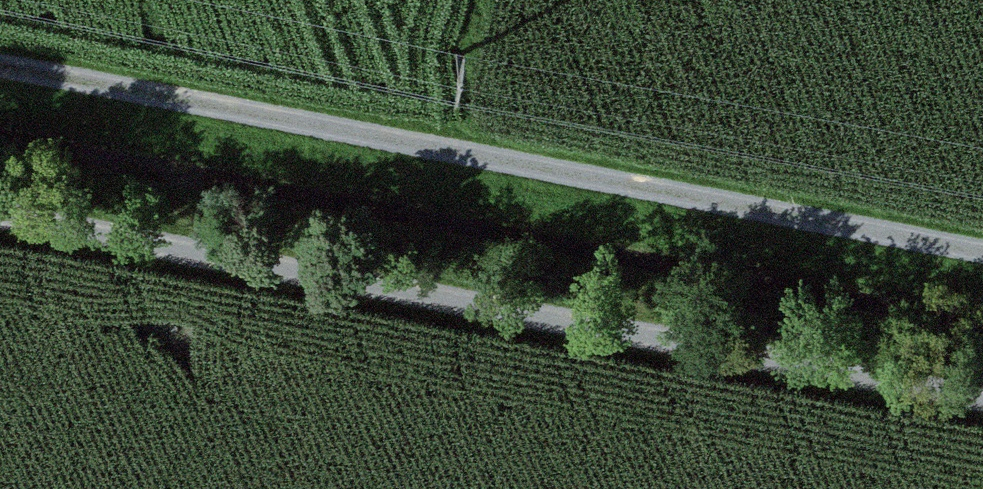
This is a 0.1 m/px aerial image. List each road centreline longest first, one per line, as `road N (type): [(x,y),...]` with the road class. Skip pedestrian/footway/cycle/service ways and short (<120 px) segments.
road 1 (track): [(0,224),(982,409)]
road 2 (track): [(0,62),(982,246)]

